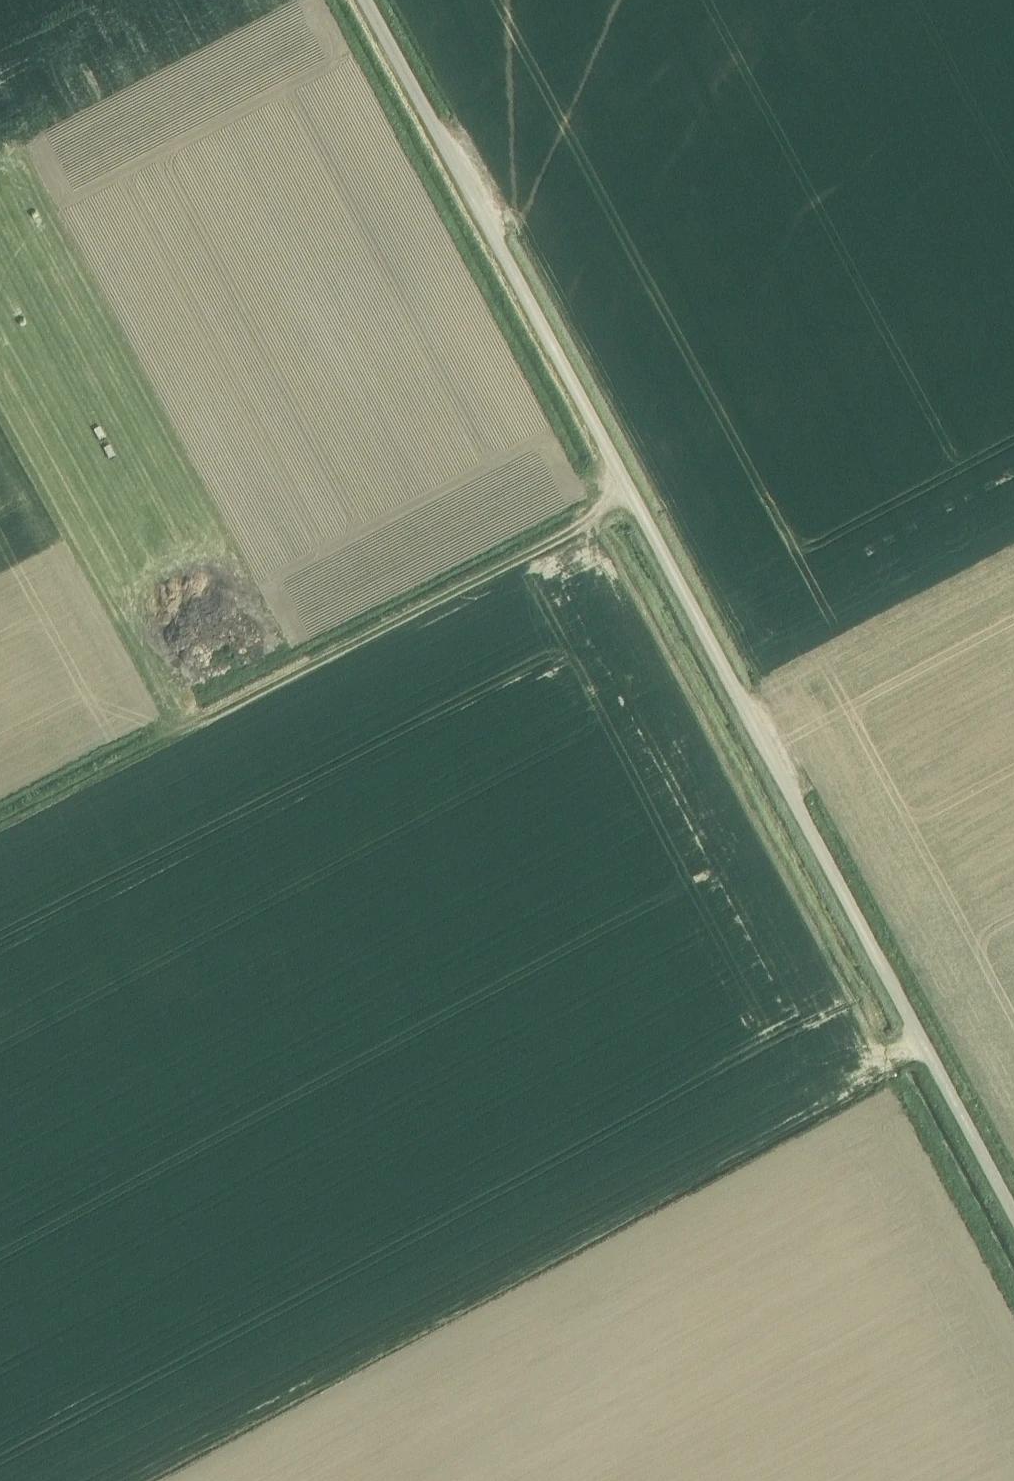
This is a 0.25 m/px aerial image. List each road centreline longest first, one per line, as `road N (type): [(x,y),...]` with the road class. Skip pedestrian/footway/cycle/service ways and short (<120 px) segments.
road 1 (unclassified): [(1013,1229),(363,0)]

